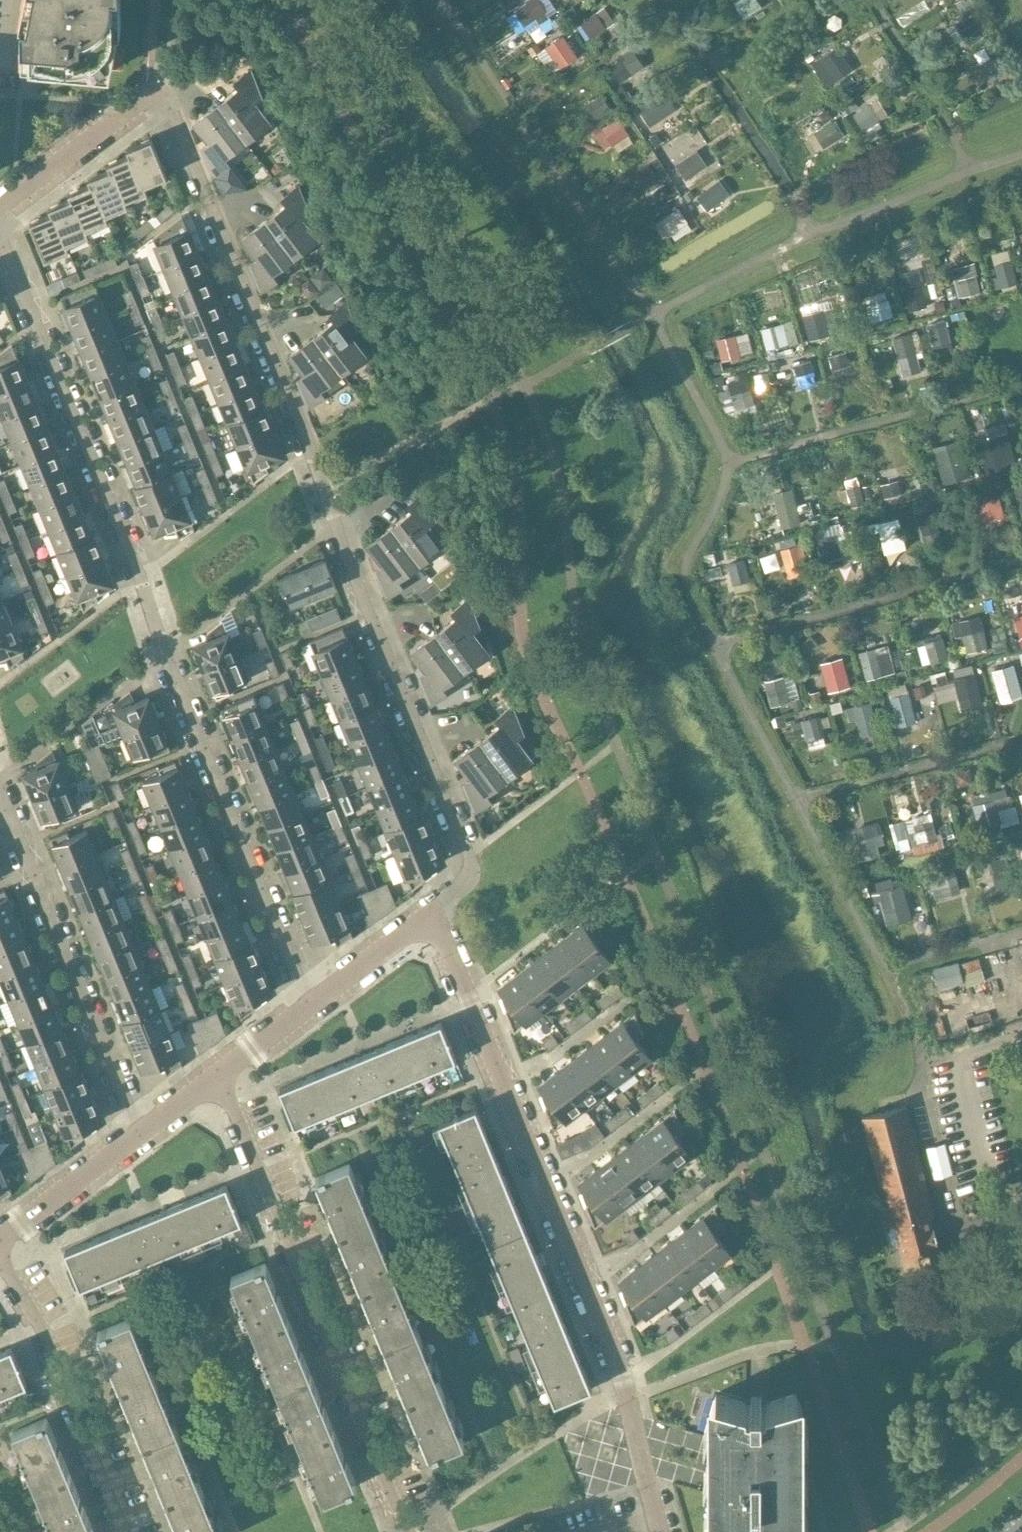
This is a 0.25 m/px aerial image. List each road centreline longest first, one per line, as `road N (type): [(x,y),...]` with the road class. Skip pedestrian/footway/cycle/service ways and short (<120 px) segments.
road 1 (residential): [(155,95),(327,493),(468,855),(461,892),(433,913)]
road 2 (residential): [(308,1007),(138,576),(0,258)]
road 3 (residential): [(660,1531),(624,1379),(433,913)]
road 4 (residential): [(406,1531),(219,1075)]
road 5 (residential): [(0,801),(136,1137)]
road 6 (residential): [(124,1531),(44,1331),(0,1261)]
road 7 (residential): [(155,95),(0,212)]
road 8 (residential): [(0,1242),(136,1137)]
road 9 (residential): [(308,1007),(433,913)]

